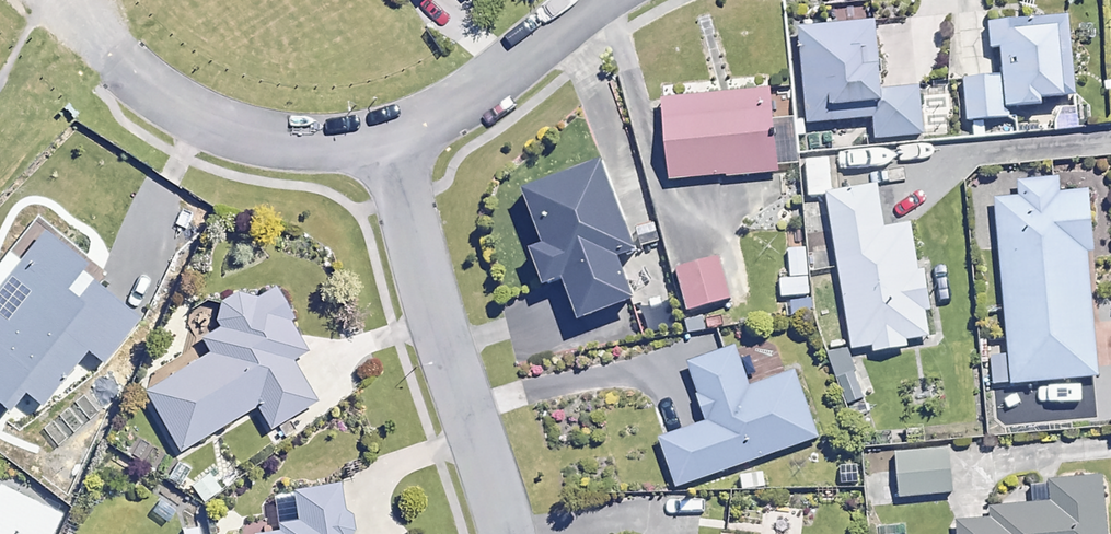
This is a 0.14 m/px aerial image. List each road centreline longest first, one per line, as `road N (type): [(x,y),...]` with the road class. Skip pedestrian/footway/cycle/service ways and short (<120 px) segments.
road 1 (residential): [(466,533),(372,142)]
road 2 (residential): [(35,0),(103,70),(226,138),(307,147),(372,142)]
road 3 (residential): [(372,142),(482,78),(593,0)]

